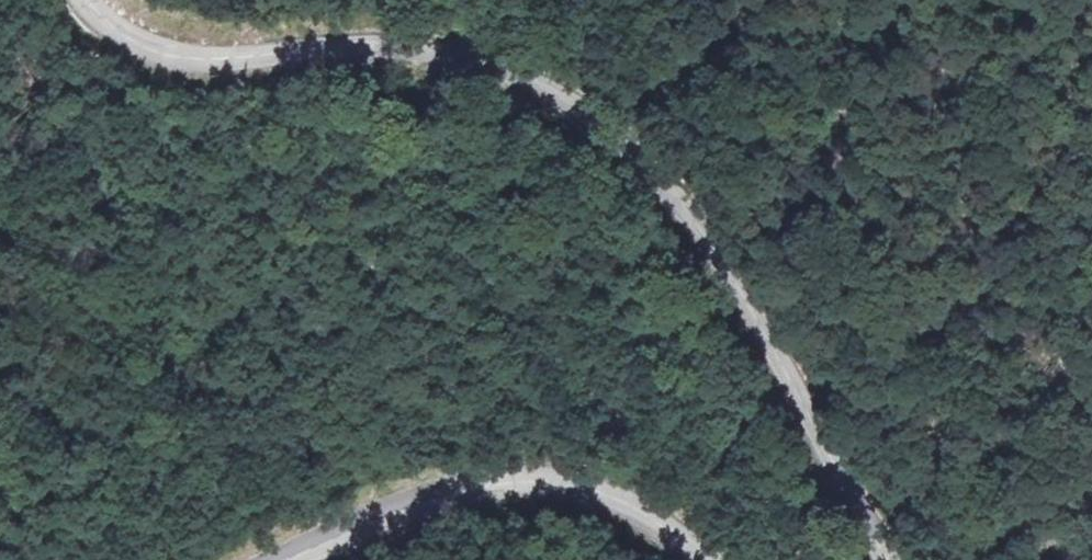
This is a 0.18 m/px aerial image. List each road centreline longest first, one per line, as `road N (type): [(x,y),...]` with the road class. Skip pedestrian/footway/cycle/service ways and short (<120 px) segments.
road 1 (tertiary): [(866,559),(840,484),(793,391),(657,166),(616,127),(564,92),(463,48),(411,43),(179,61),(118,40),(79,0)]
road 2 (tertiary): [(284,559),(408,506),(537,482),(622,502),(712,559)]

